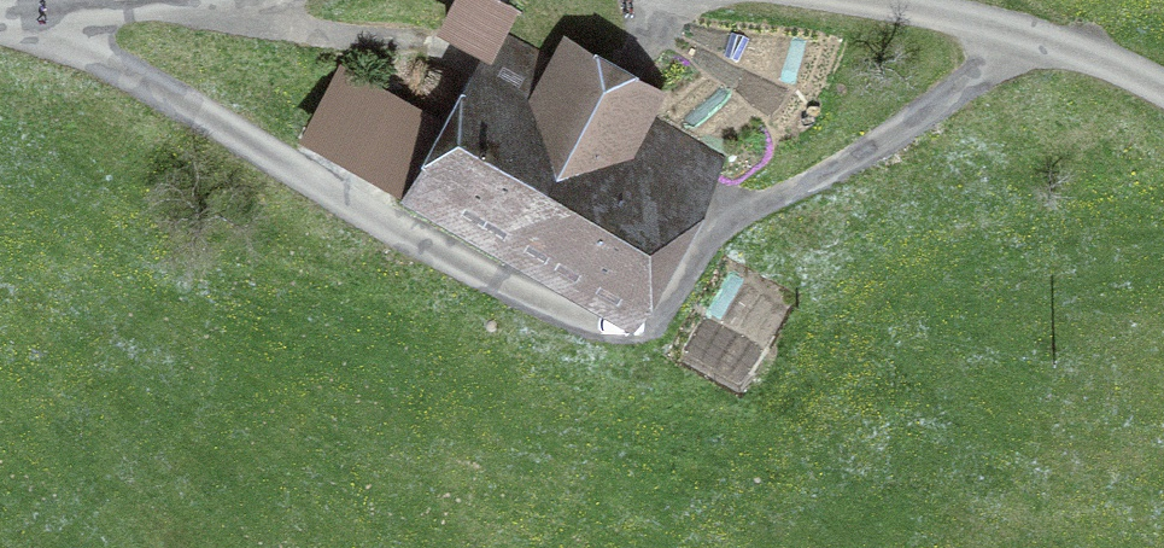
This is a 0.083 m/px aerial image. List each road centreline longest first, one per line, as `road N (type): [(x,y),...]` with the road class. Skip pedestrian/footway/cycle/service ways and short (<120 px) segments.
road 1 (track): [(583,336),(13,20)]
road 2 (track): [(740,202),(774,200),(819,175),(988,71),(1025,38)]
road 3 (track): [(1163,89),(993,27),(845,0)]
road 4 (track): [(379,44),(287,34),(159,5)]
road 5 (track): [(192,0),(0,20)]

